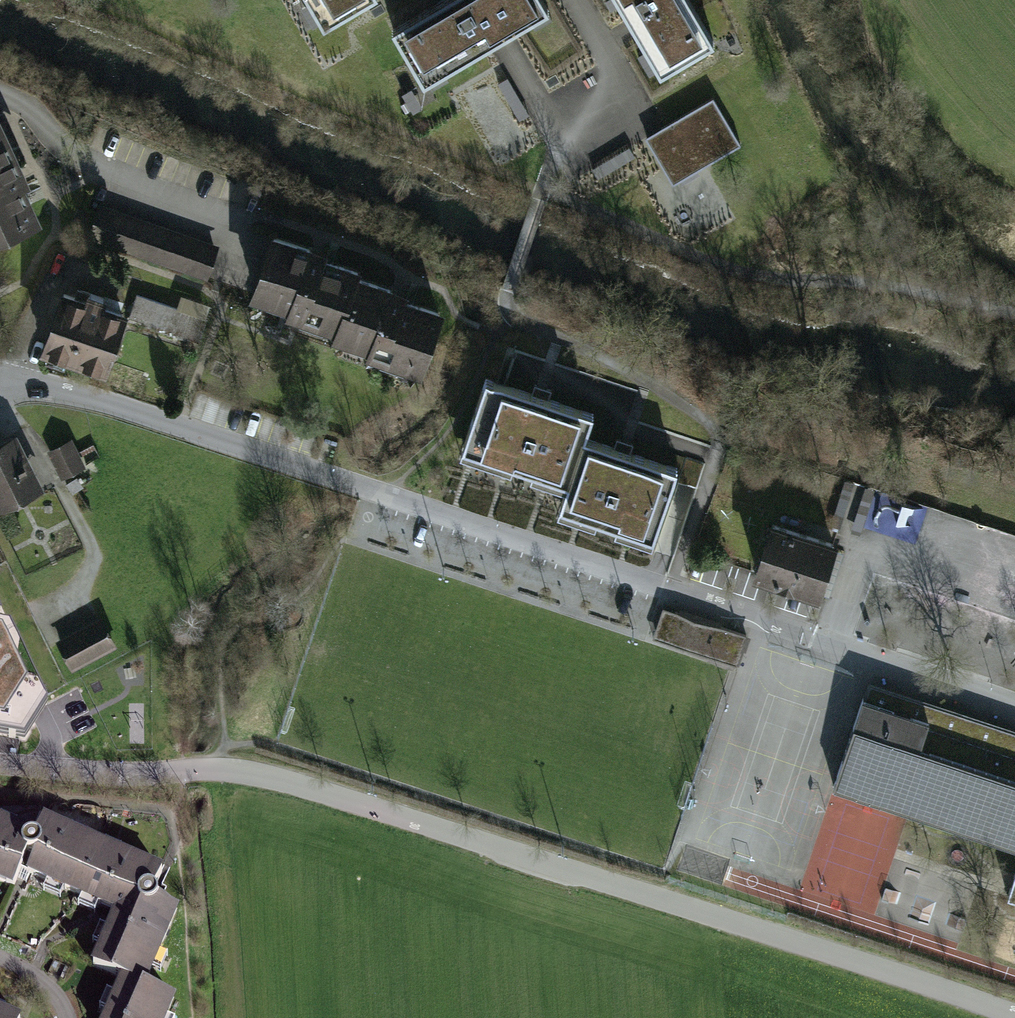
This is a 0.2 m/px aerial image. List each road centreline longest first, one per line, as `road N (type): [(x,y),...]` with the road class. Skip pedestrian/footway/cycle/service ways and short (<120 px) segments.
road 1 (residential): [(0,386),(13,382),(1014,708)]
road 2 (unclassified): [(1014,1014),(270,776),(165,773)]
road 3 (track): [(545,198),(75,0)]
road 4 (residential): [(0,768),(165,773)]

